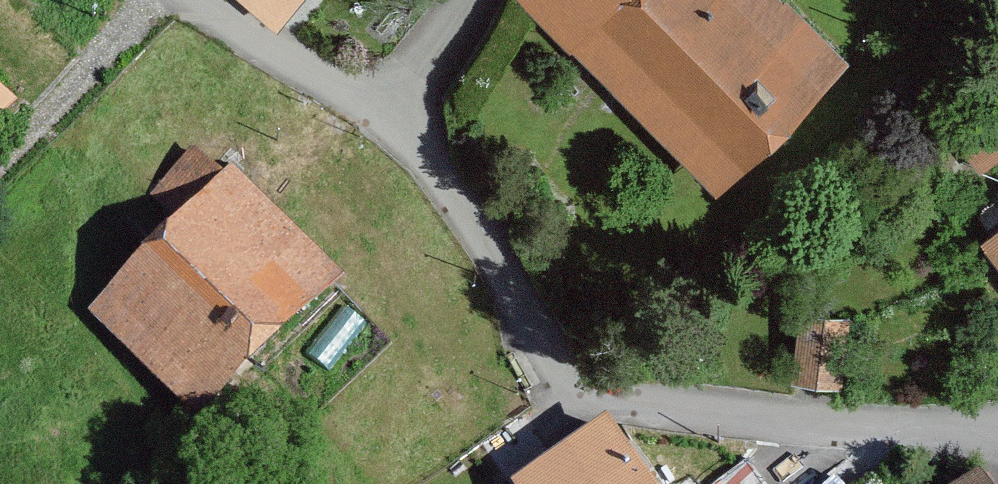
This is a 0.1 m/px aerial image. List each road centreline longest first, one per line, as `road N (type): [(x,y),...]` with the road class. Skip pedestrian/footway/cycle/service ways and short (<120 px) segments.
road 1 (residential): [(384,115),(448,193),(552,363),(594,395),(823,433),(997,435)]
road 2 (residential): [(180,0),(384,115)]
road 3 (residential): [(384,115),(485,0)]

